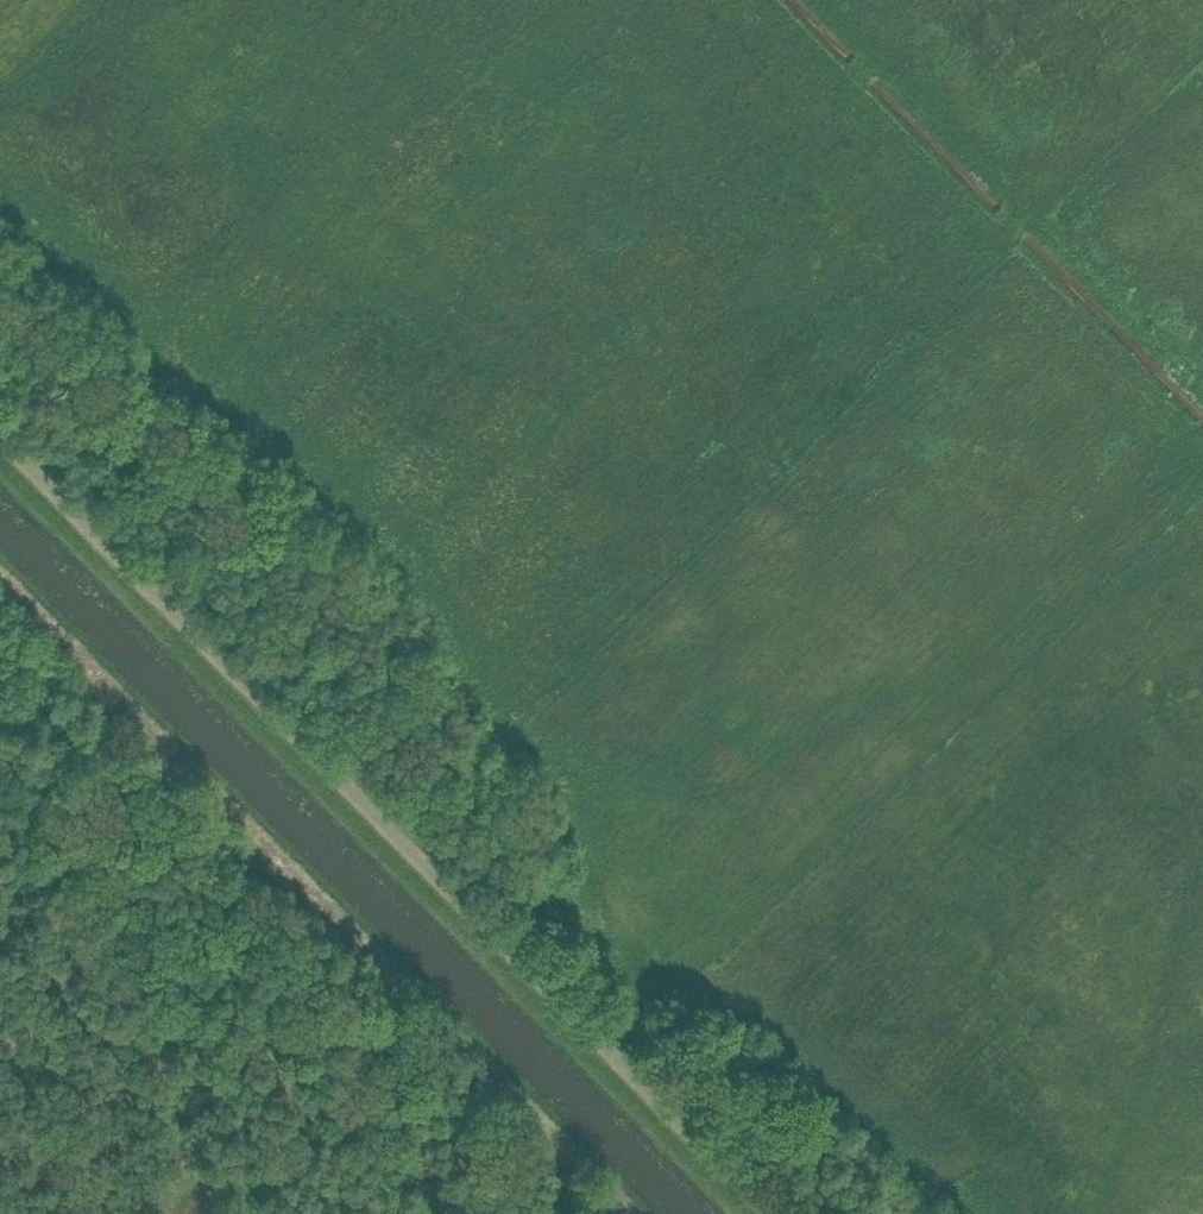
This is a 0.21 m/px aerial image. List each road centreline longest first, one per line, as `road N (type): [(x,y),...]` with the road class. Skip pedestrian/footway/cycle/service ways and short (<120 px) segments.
road 1 (unclassified): [(770,1213),(0,435)]

